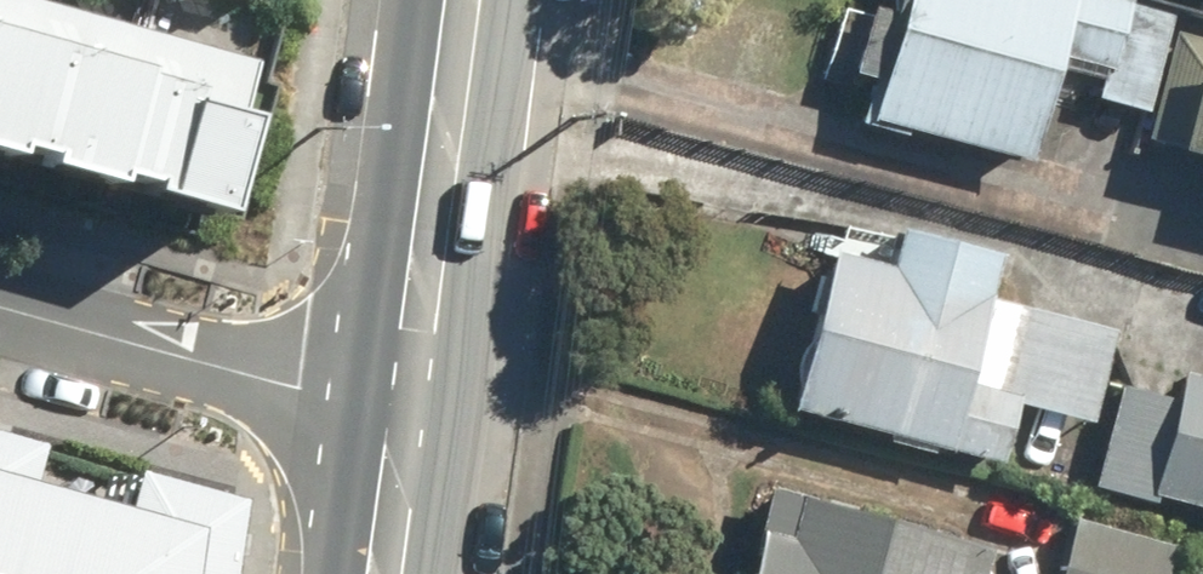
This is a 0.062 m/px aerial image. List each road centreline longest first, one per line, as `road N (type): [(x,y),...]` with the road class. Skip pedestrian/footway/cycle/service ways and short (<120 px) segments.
road 1 (residential): [(399,402),(301,391),(0,300)]
road 2 (secondary): [(454,0),(399,402)]
road 3 (secondary): [(399,402),(376,573)]

